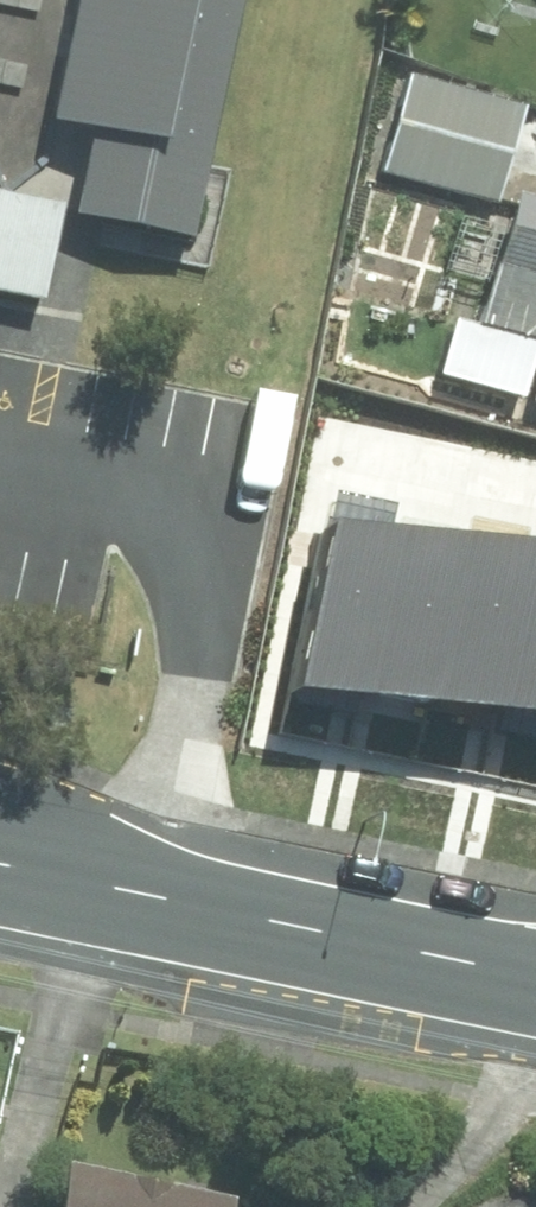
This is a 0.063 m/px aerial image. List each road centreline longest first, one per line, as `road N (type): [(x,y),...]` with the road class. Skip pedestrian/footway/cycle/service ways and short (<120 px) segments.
road 1 (secondary): [(535,977),(0,864)]

